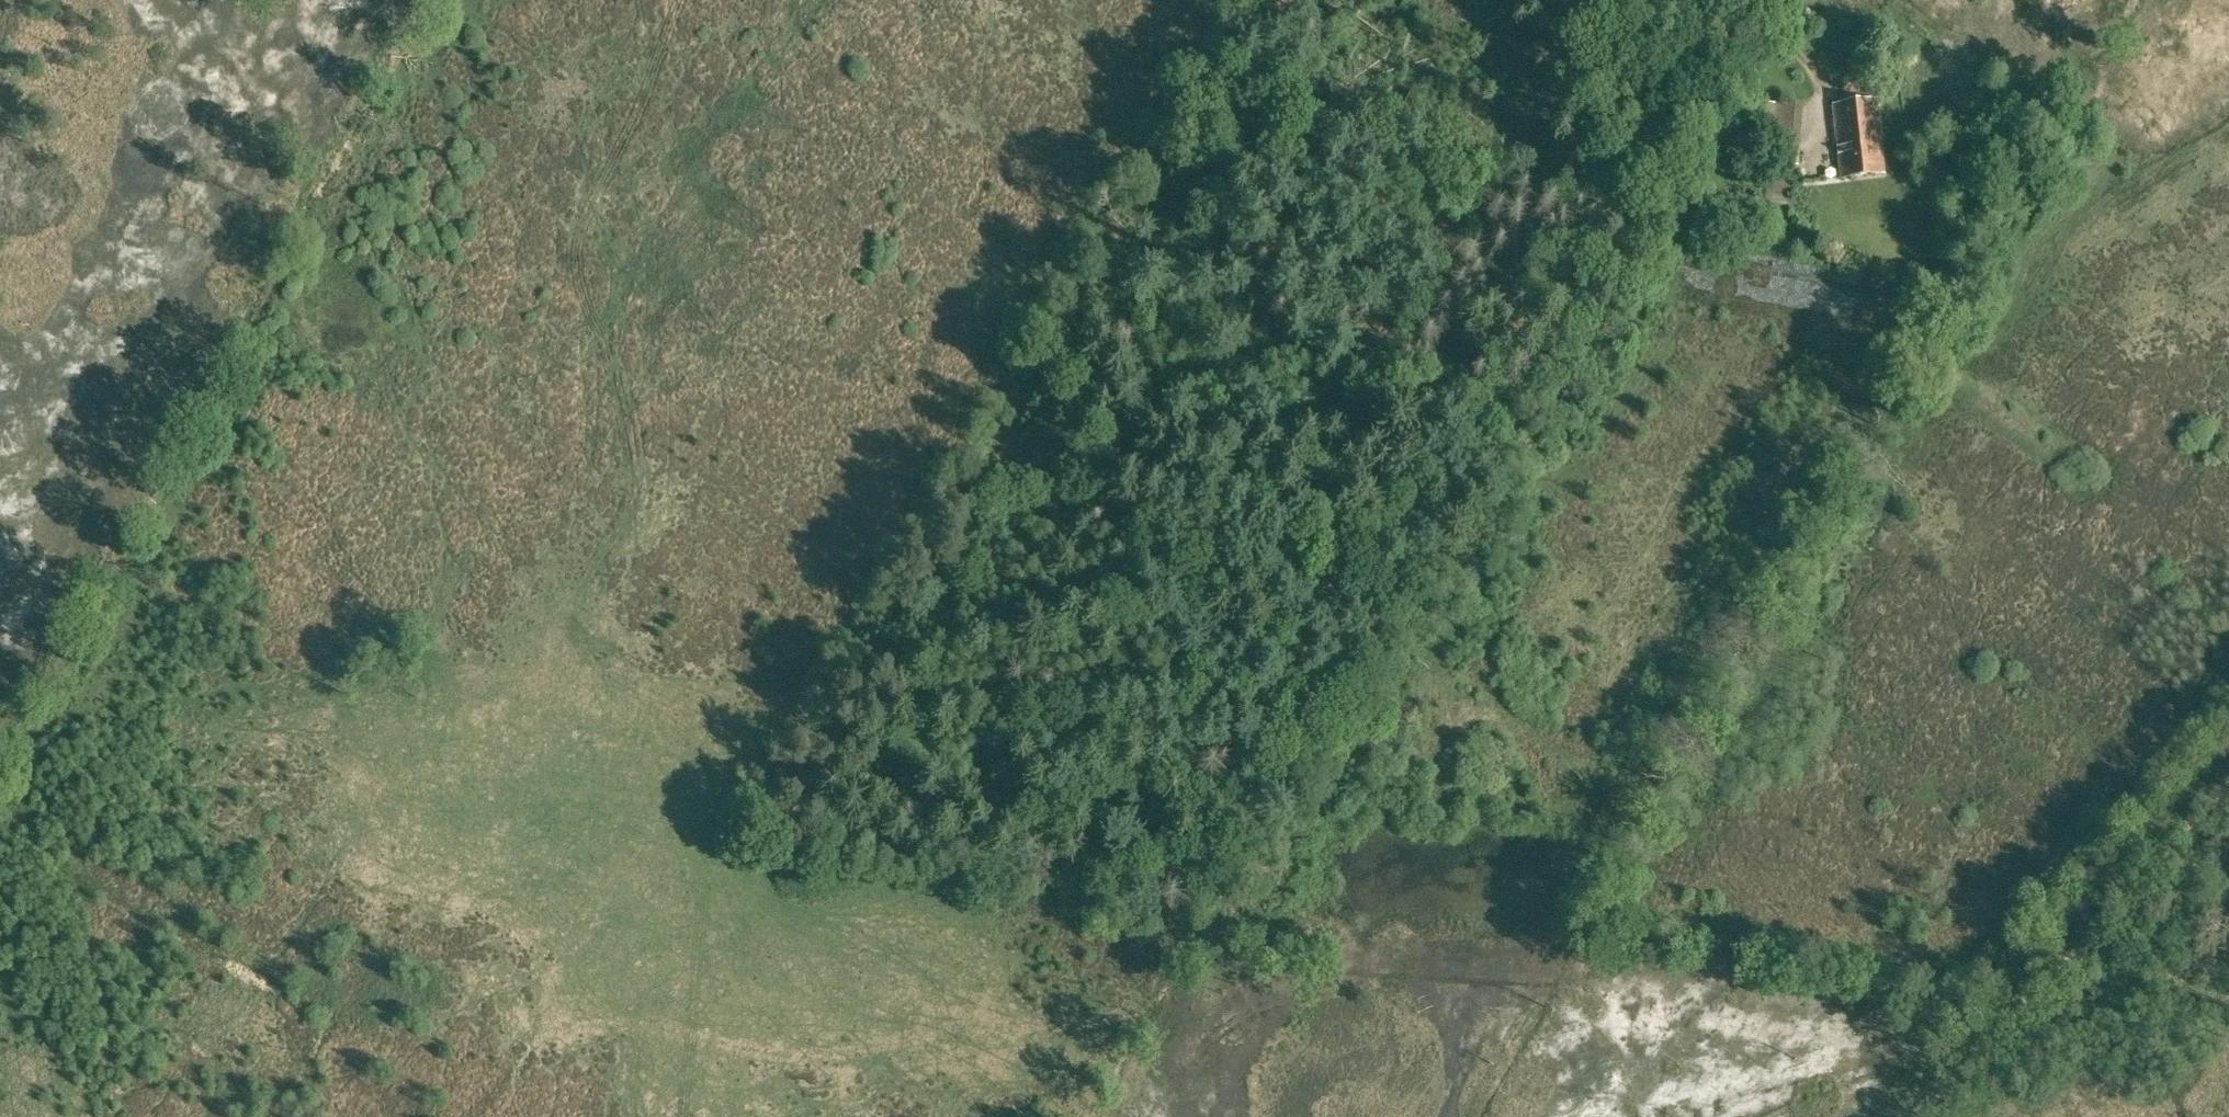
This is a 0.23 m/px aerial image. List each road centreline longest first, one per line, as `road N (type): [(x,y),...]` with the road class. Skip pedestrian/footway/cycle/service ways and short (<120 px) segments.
road 1 (track): [(2228,763),(1904,1116)]

